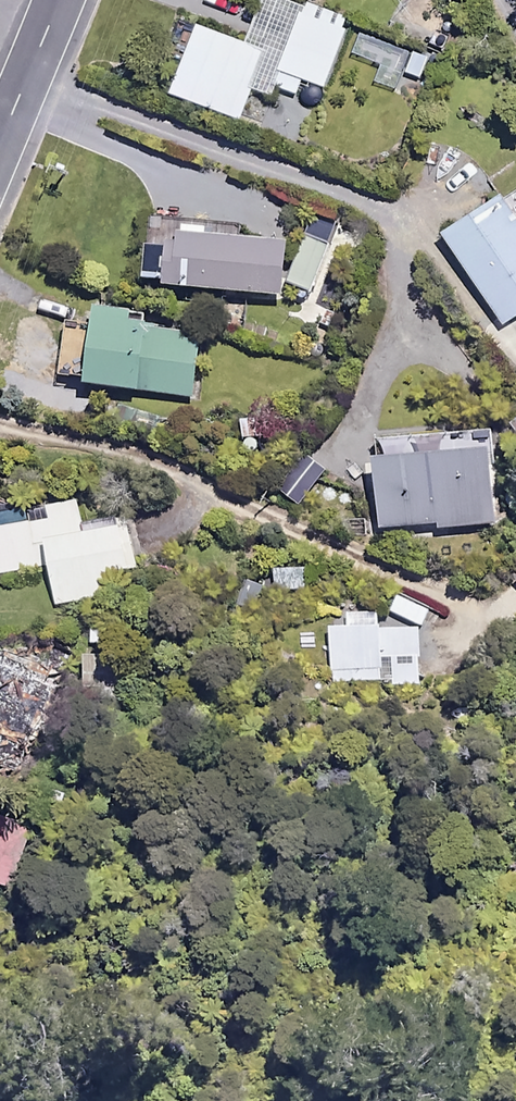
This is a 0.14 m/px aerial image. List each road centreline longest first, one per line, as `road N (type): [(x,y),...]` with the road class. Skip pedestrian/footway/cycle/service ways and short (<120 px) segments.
road 1 (tertiary): [(60,0),(0,139)]

